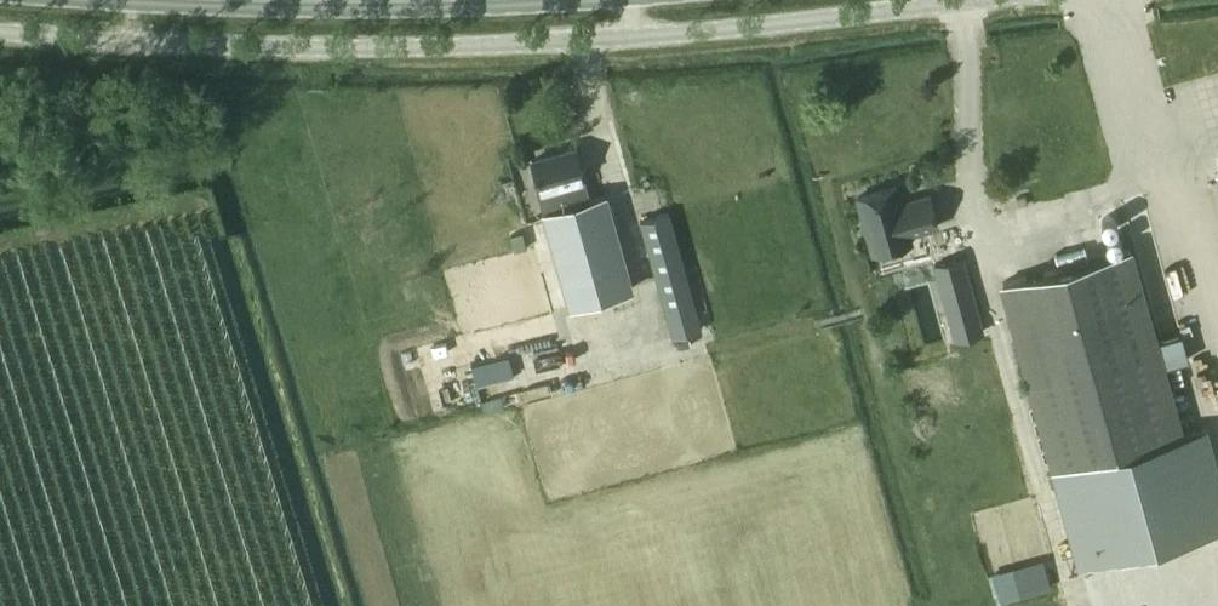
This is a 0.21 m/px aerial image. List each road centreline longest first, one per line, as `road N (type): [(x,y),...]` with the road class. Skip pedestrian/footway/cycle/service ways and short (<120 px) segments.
road 1 (unclassified): [(0,31),(386,52),(781,25),(979,0)]
road 2 (secondary): [(445,0),(166,0)]

